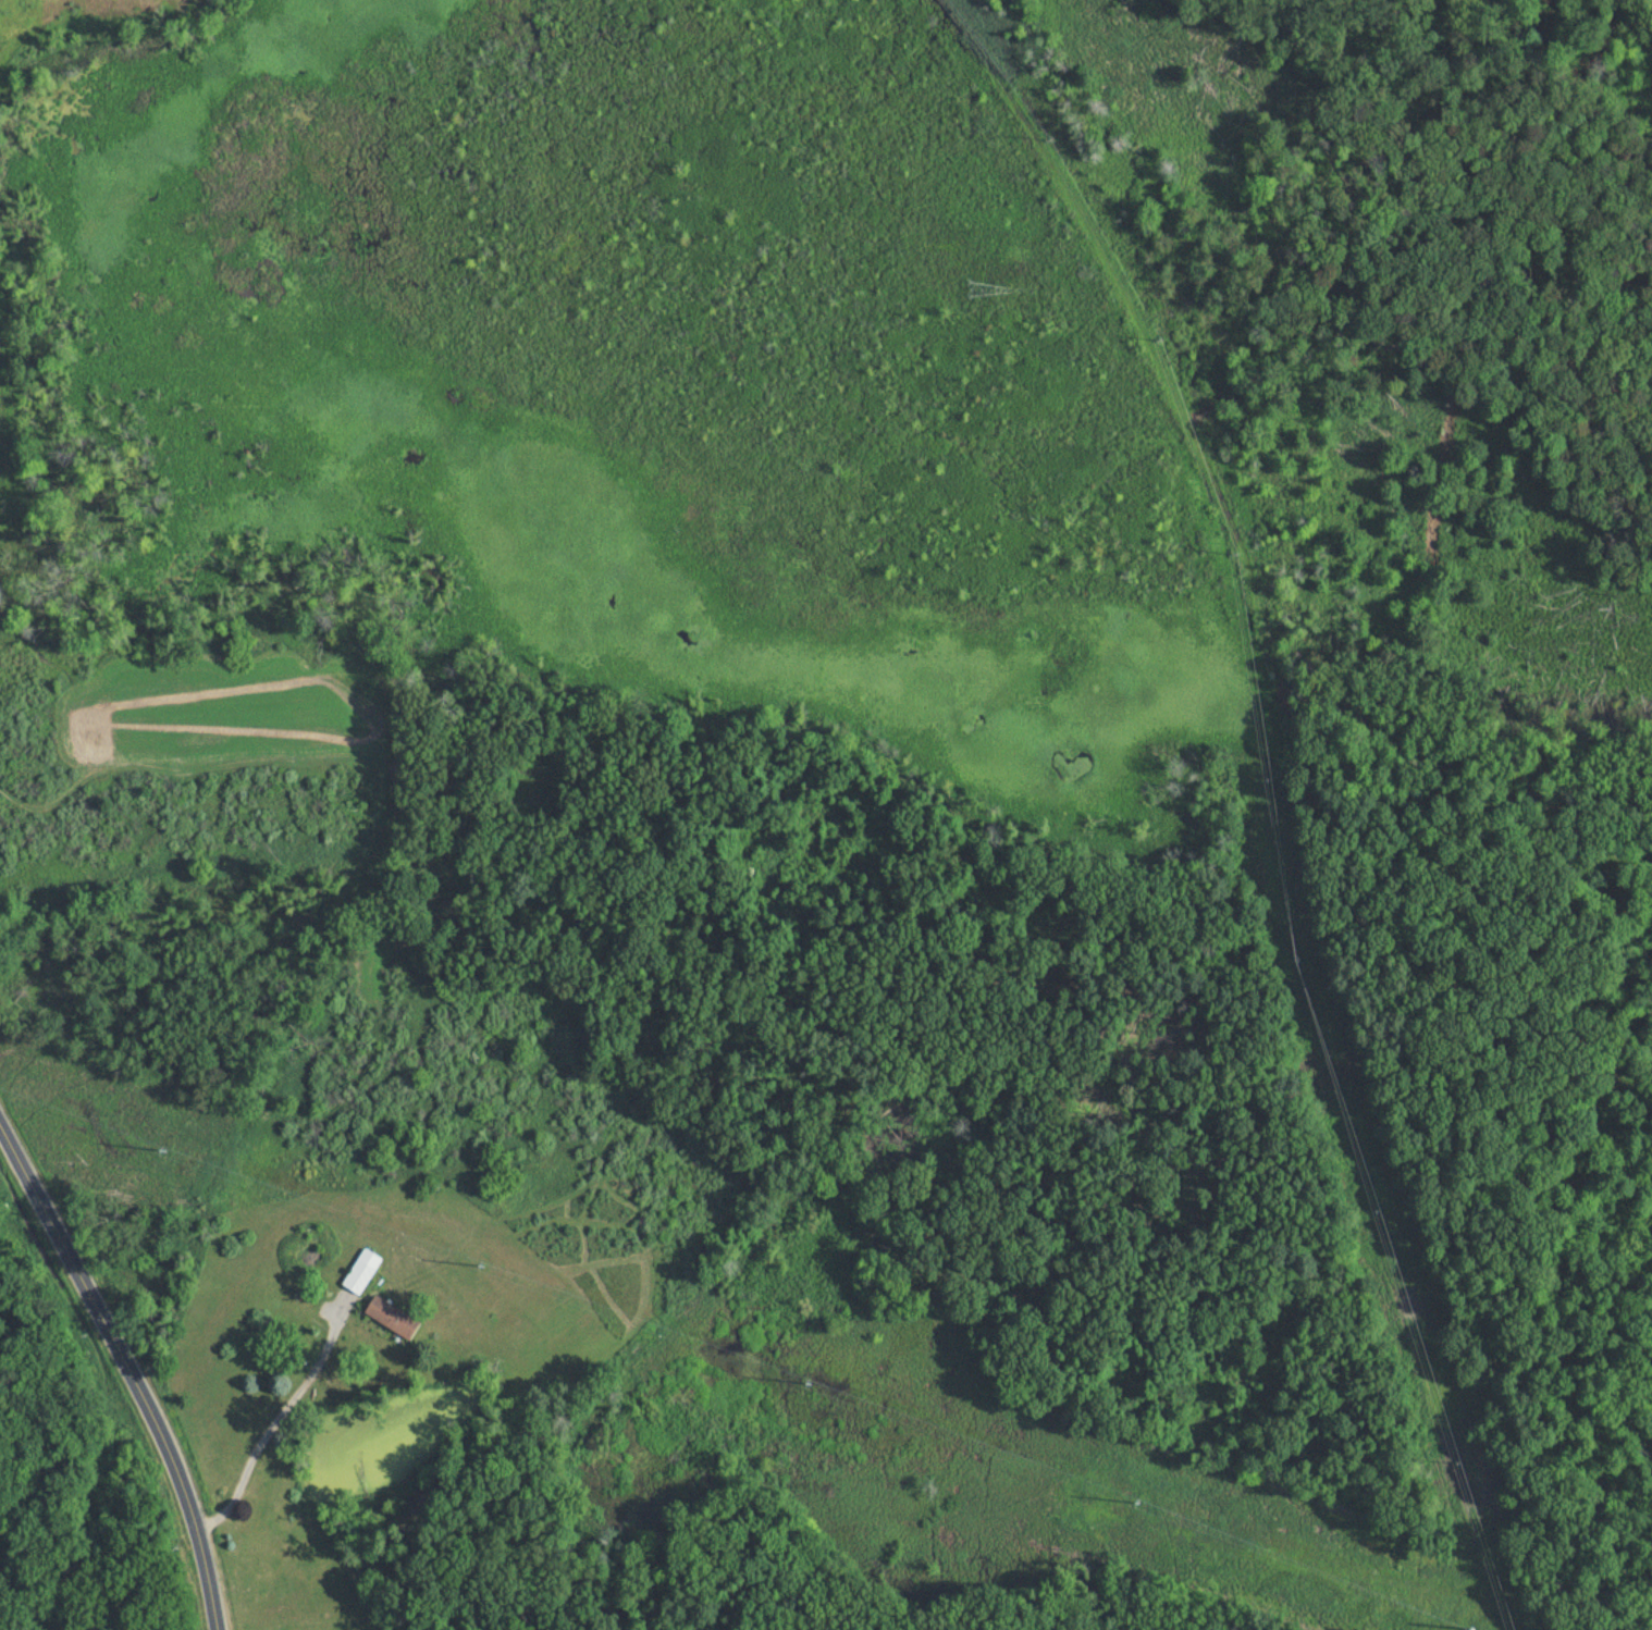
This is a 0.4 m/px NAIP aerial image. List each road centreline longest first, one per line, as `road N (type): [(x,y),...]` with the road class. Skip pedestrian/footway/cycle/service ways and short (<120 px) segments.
road 1 (residential): [(217,1629),(178,1461),(0,1126)]

